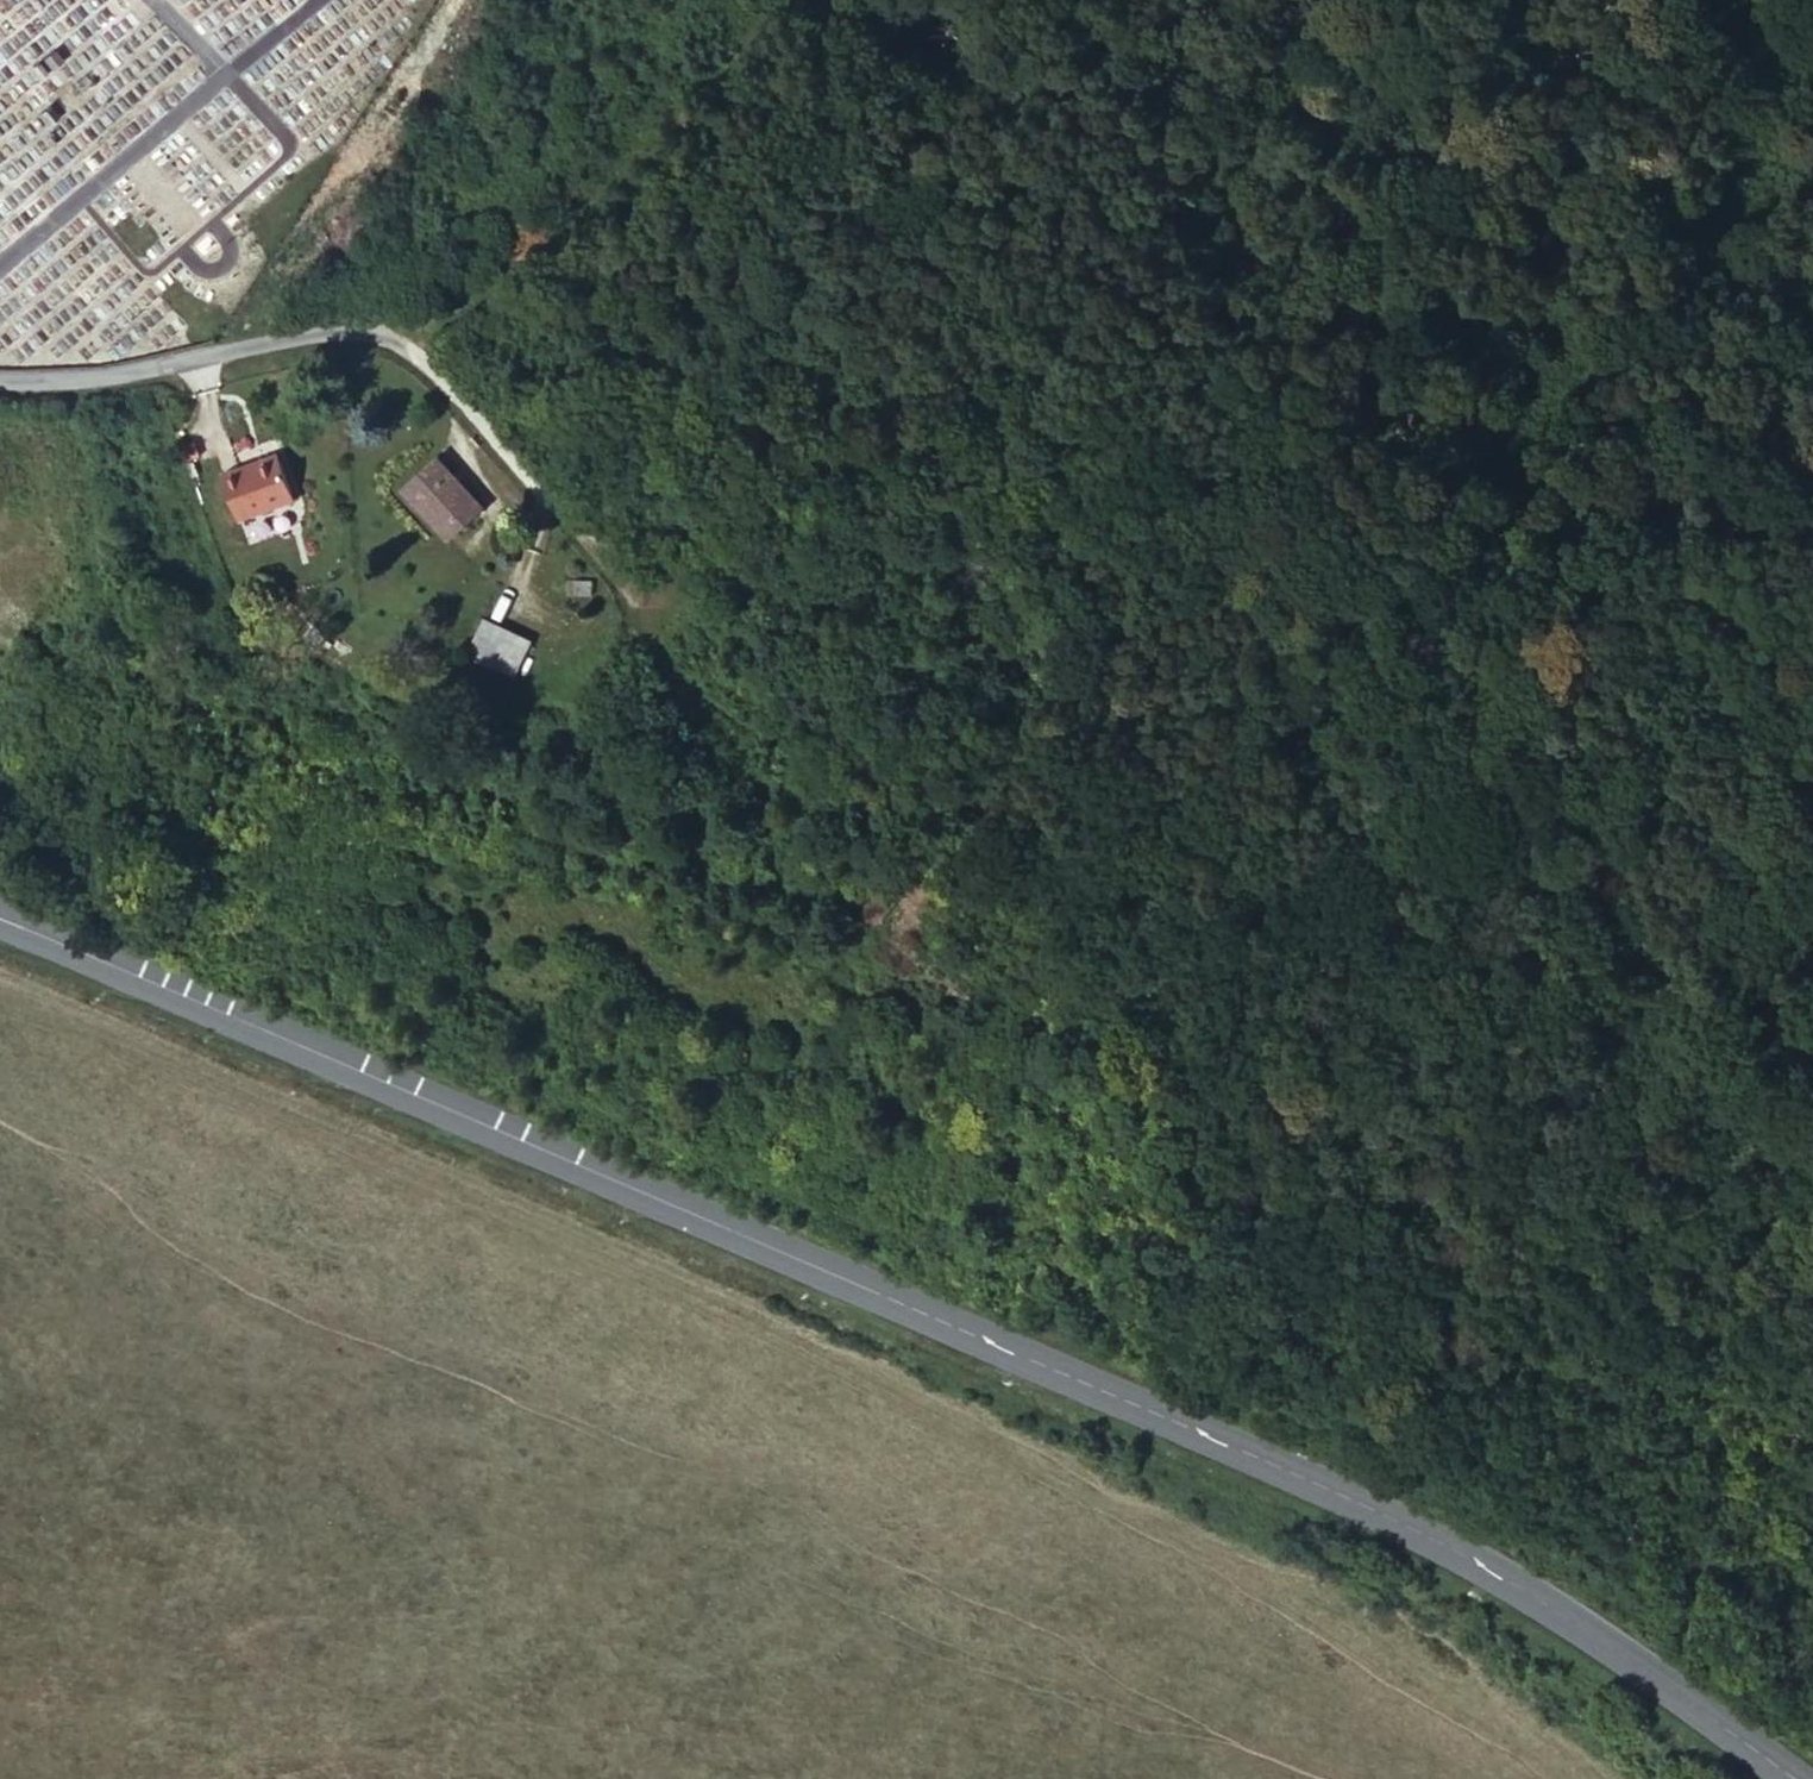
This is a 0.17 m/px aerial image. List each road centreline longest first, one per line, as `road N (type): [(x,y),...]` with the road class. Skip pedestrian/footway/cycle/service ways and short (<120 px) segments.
road 1 (tertiary): [(0,922),(1093,1382),(1350,1499),(1505,1581),(1791,1778)]
road 2 (track): [(1812,575),(1520,580),(1389,553),(1120,456),(856,427),(625,500),(557,509)]
road 3 (residential): [(0,380),(129,369),(293,333),(356,332),(425,362),(557,509)]

